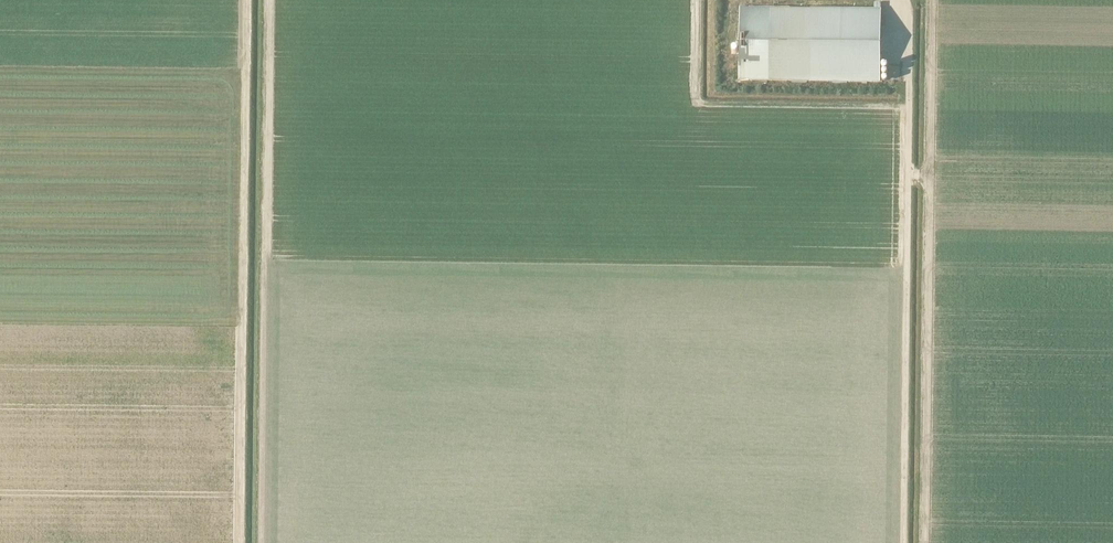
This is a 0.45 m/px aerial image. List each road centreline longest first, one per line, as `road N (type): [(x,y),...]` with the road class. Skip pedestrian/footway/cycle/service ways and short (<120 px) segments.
road 1 (track): [(896,41),(910,56),(904,542)]

